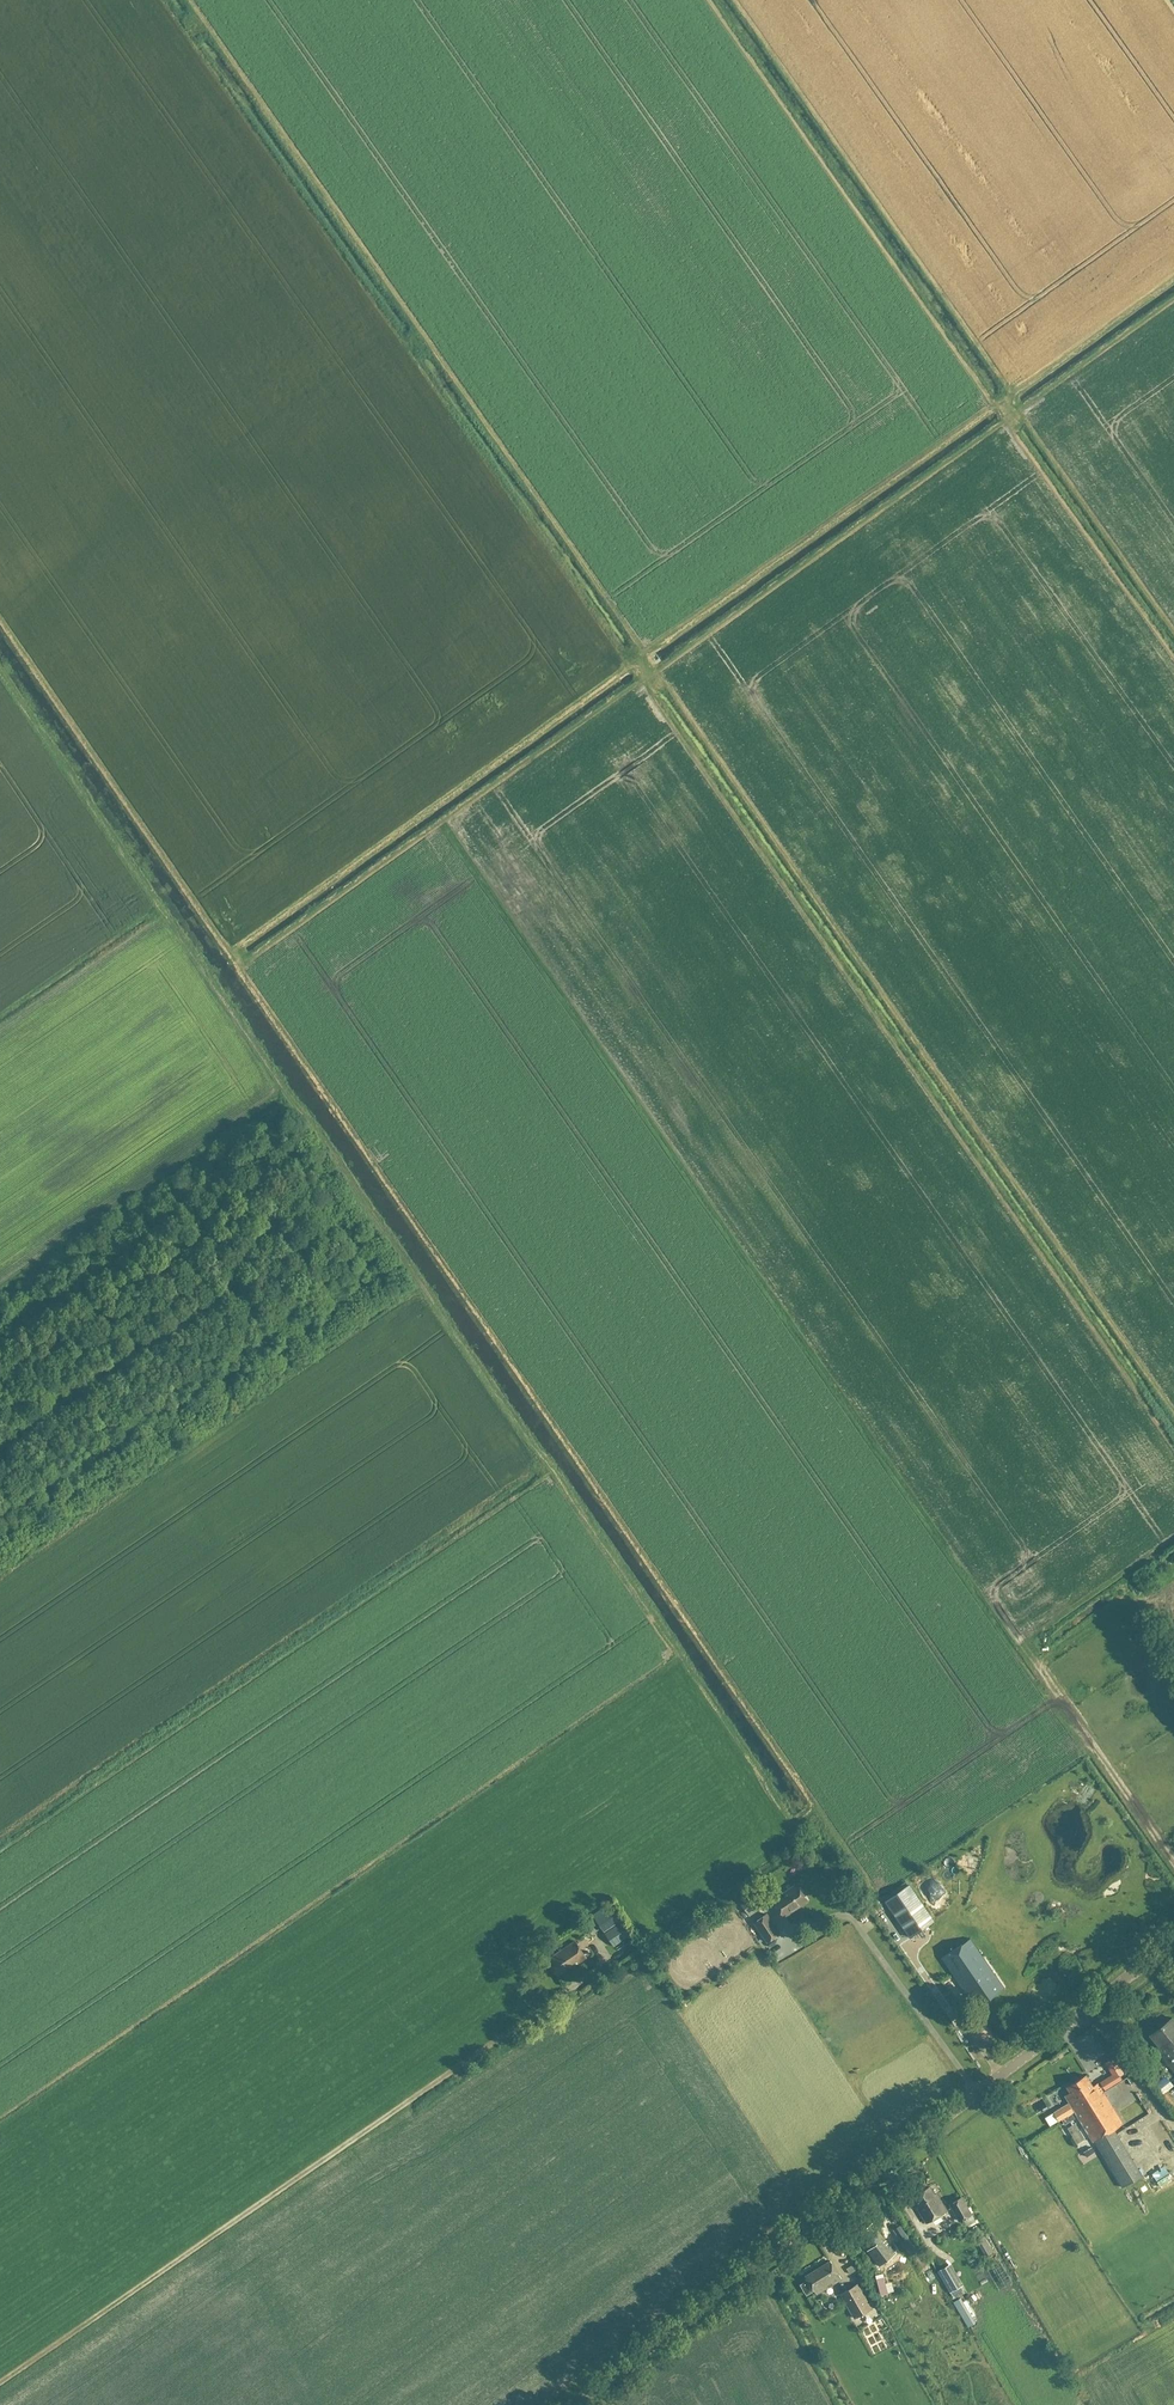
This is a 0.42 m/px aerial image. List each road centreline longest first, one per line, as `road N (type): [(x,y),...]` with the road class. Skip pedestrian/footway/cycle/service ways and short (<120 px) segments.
road 1 (unclassified): [(582,2404),(1173,1945)]

